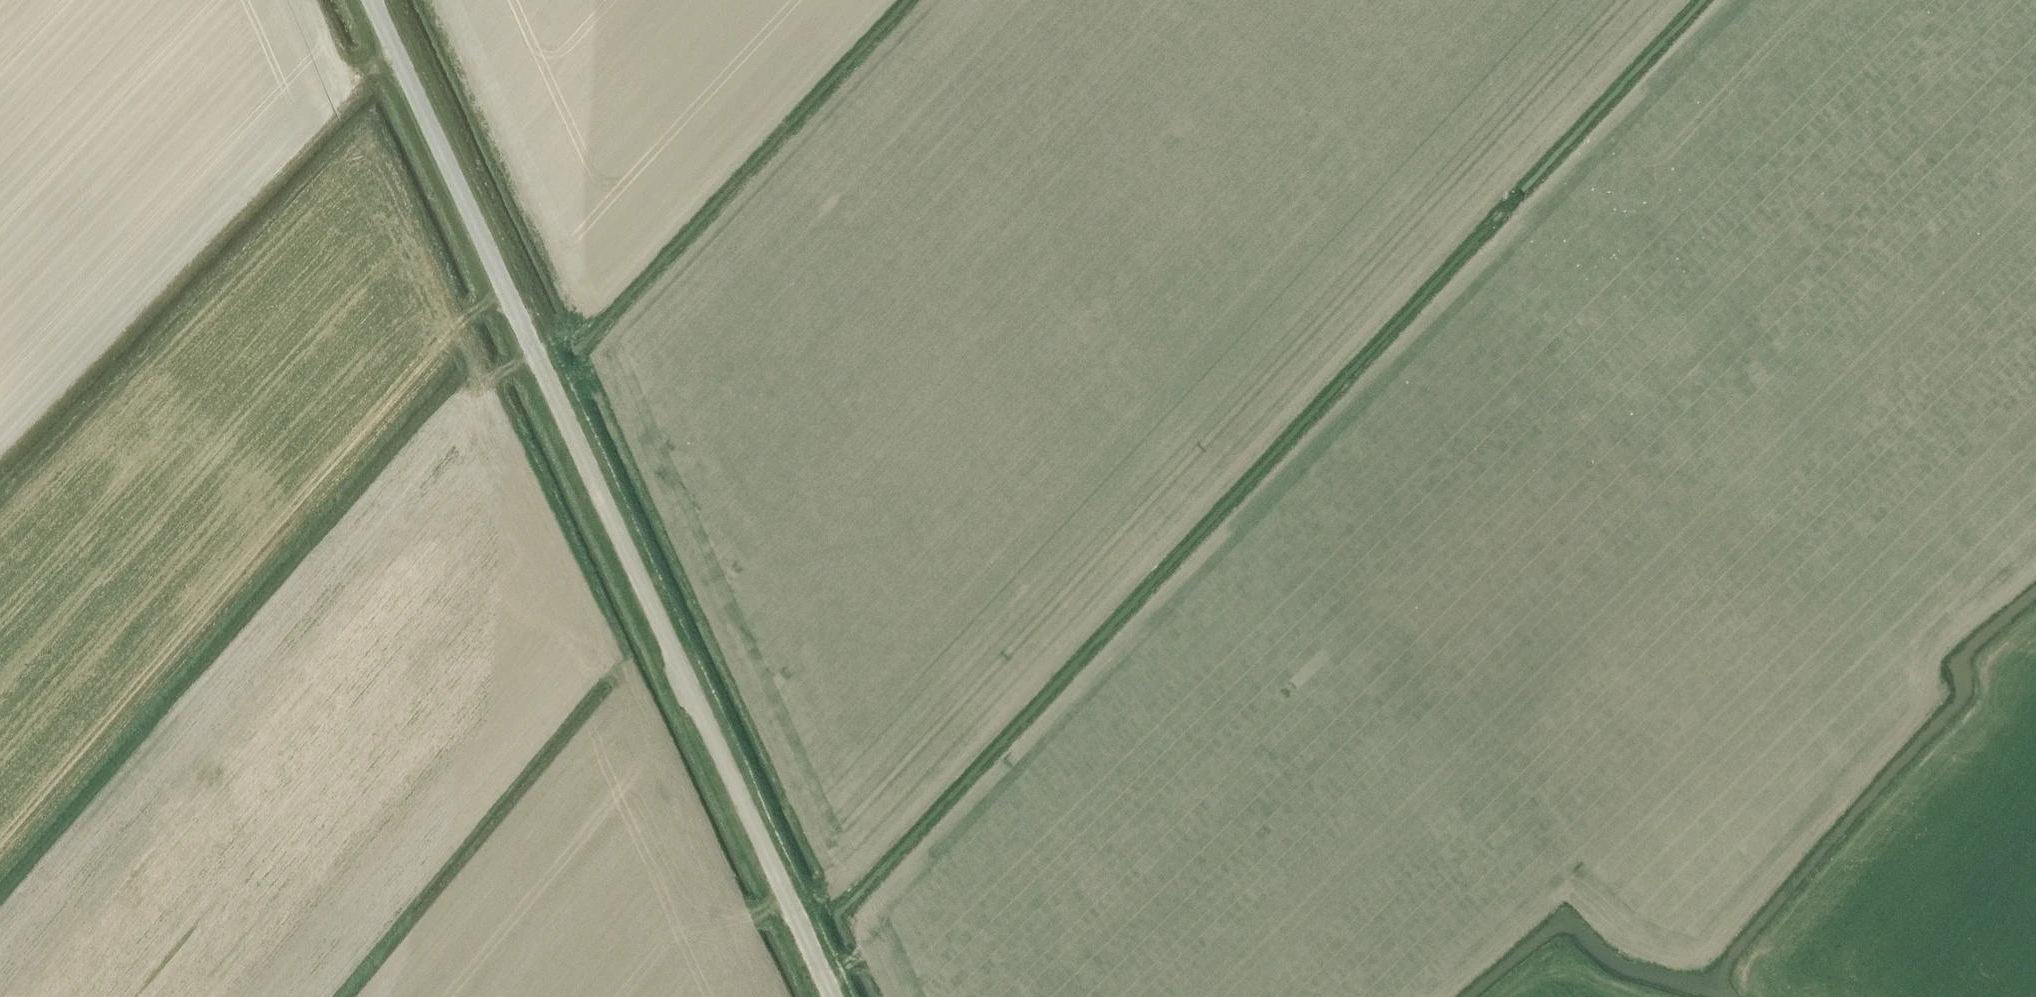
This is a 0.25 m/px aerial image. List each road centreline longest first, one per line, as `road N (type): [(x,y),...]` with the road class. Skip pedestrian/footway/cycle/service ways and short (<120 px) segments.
road 1 (tertiary): [(833,996),(371,0)]

